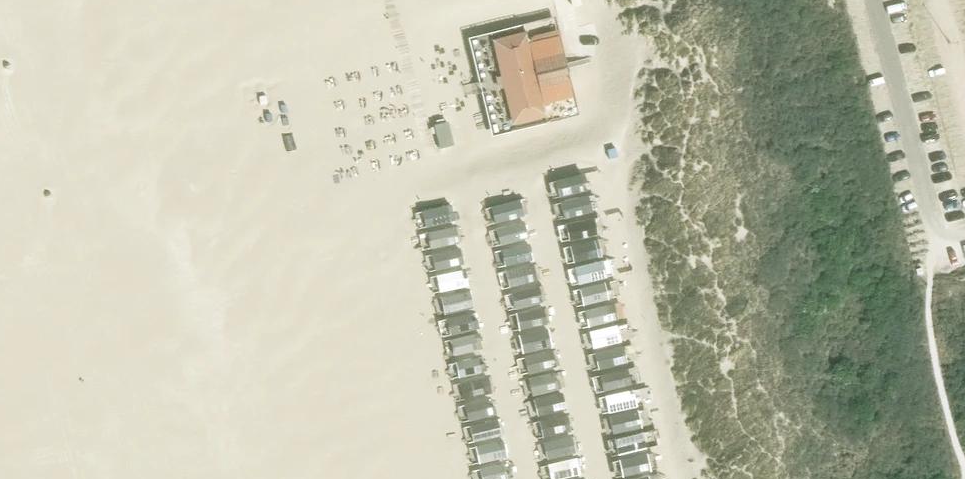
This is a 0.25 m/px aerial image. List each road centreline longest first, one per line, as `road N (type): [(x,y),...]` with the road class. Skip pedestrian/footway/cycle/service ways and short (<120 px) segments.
road 1 (track): [(942,244),(927,275),(951,434),(964,467)]

